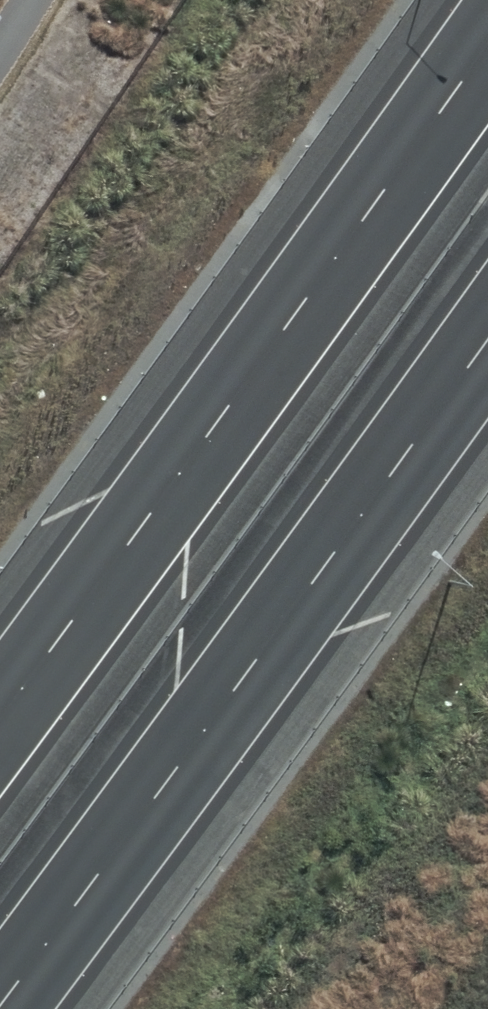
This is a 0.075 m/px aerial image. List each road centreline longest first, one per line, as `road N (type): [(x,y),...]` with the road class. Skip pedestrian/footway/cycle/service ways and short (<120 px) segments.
road 1 (motorway): [(0,716),(487,44)]
road 2 (motorway): [(487,340),(0,1005)]

